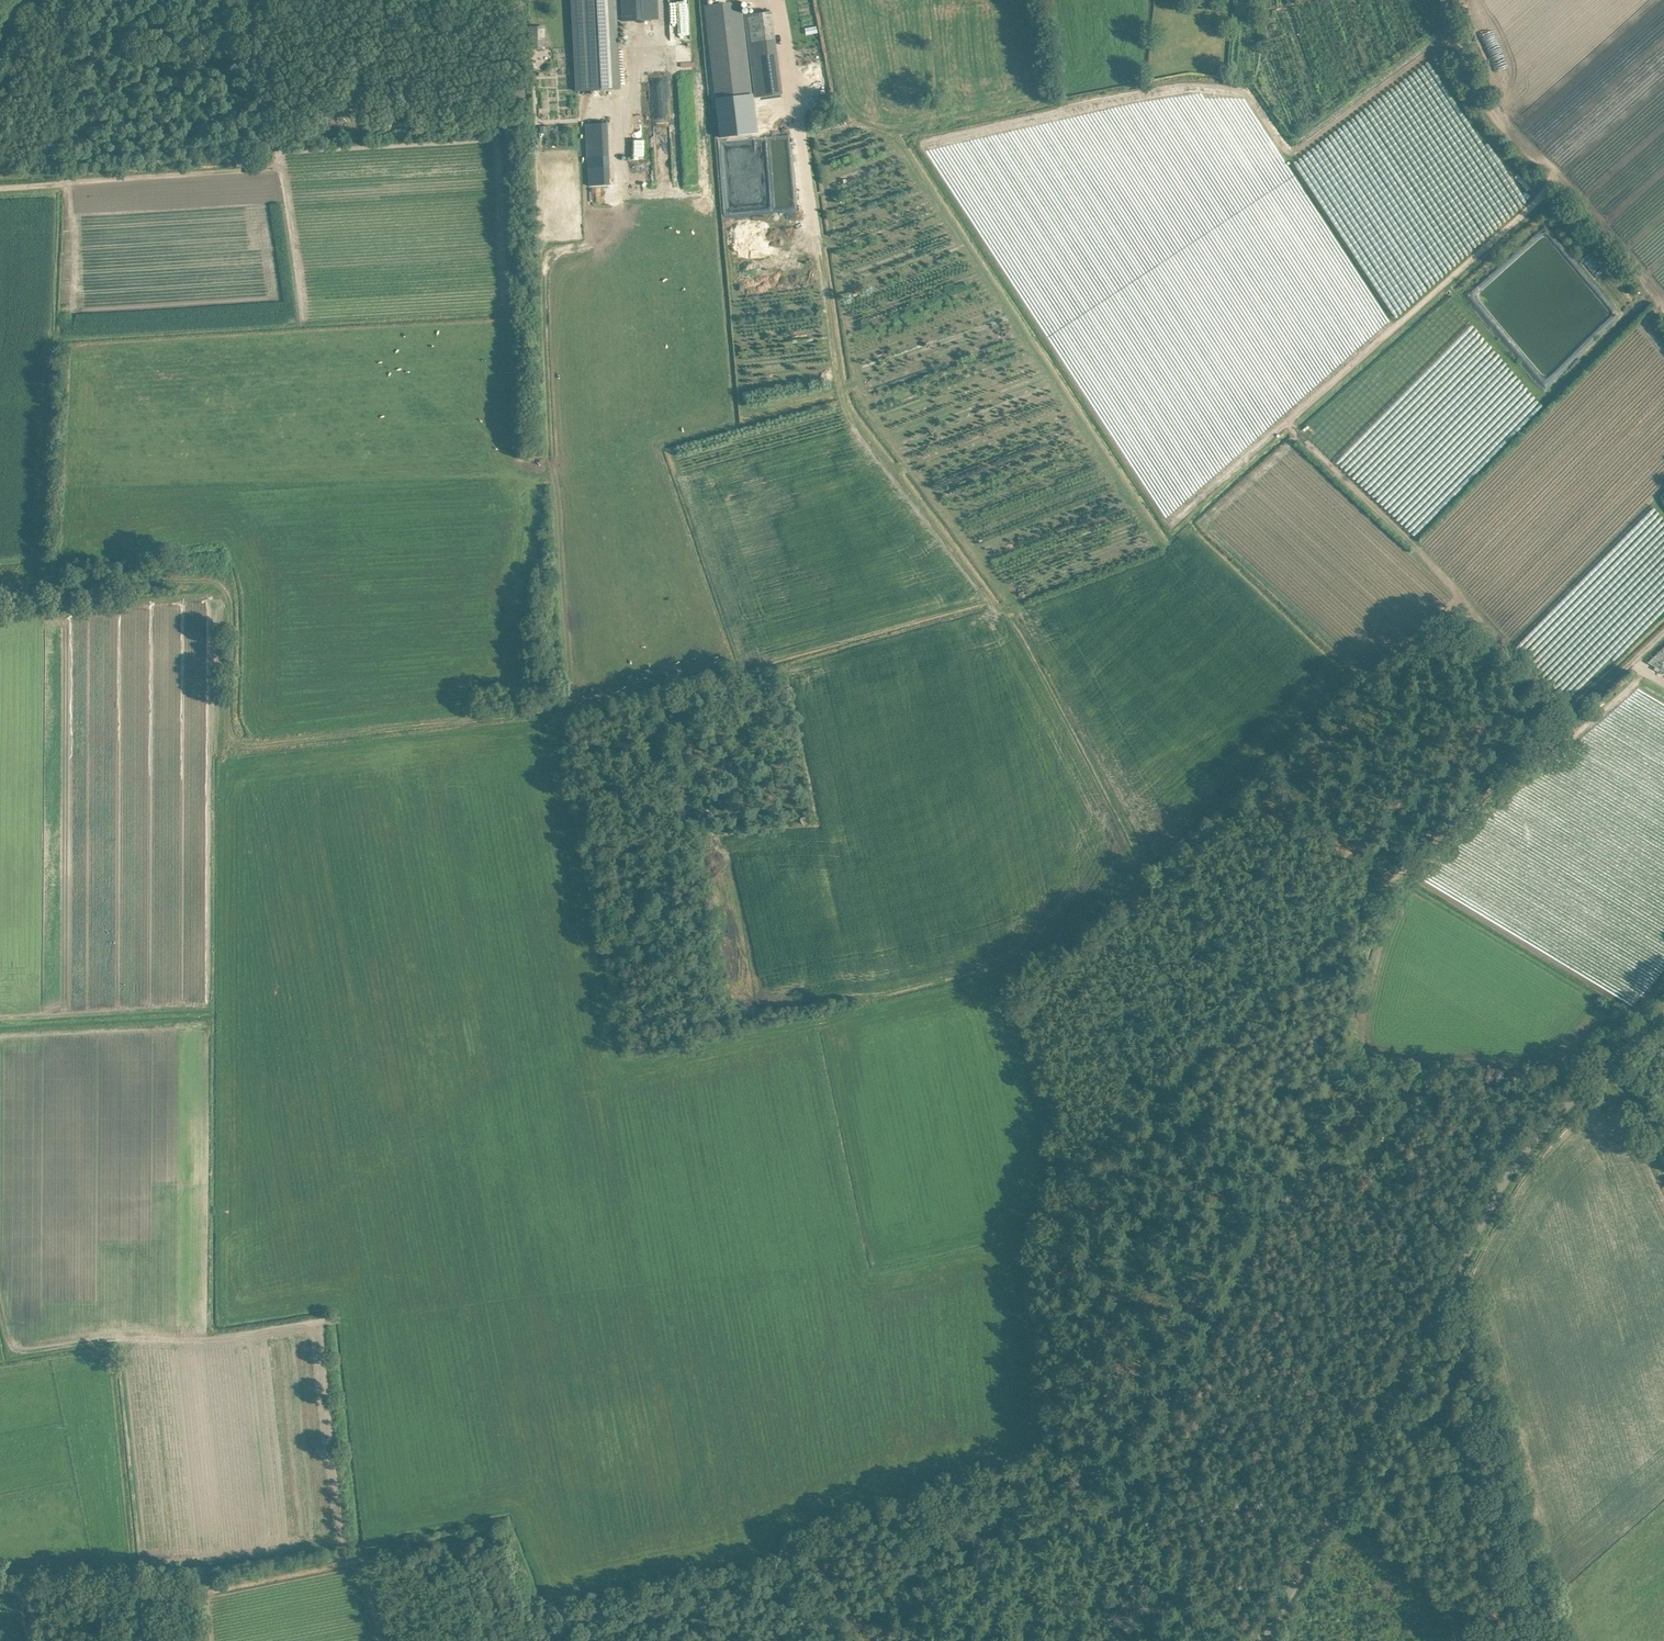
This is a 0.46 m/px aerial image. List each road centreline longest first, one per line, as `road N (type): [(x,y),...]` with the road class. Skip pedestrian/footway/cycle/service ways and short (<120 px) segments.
road 1 (track): [(1663,629),(1353,903),(1069,1186),(1050,1260),(1055,1419),(1084,1471),(1121,1504)]
road 2 (unclassified): [(1262,1640),(1525,1150),(1663,1014)]
road 3 (unclassified): [(547,1633),(488,1531),(220,1578),(0,1590)]
road 4 (track): [(1121,1504),(1338,1065)]
road 5 (track): [(1447,0),(1477,84),(1663,301)]
road 6 (track): [(835,1640),(795,1598),(742,1595),(728,1585),(547,1633)]
road 7 (track): [(1121,1504),(951,1591),(943,1597),(948,1631),(923,1640)]
road 8 (track): [(1121,1504),(1252,1640)]
road 9 (track): [(1606,1070),(1663,1186)]

